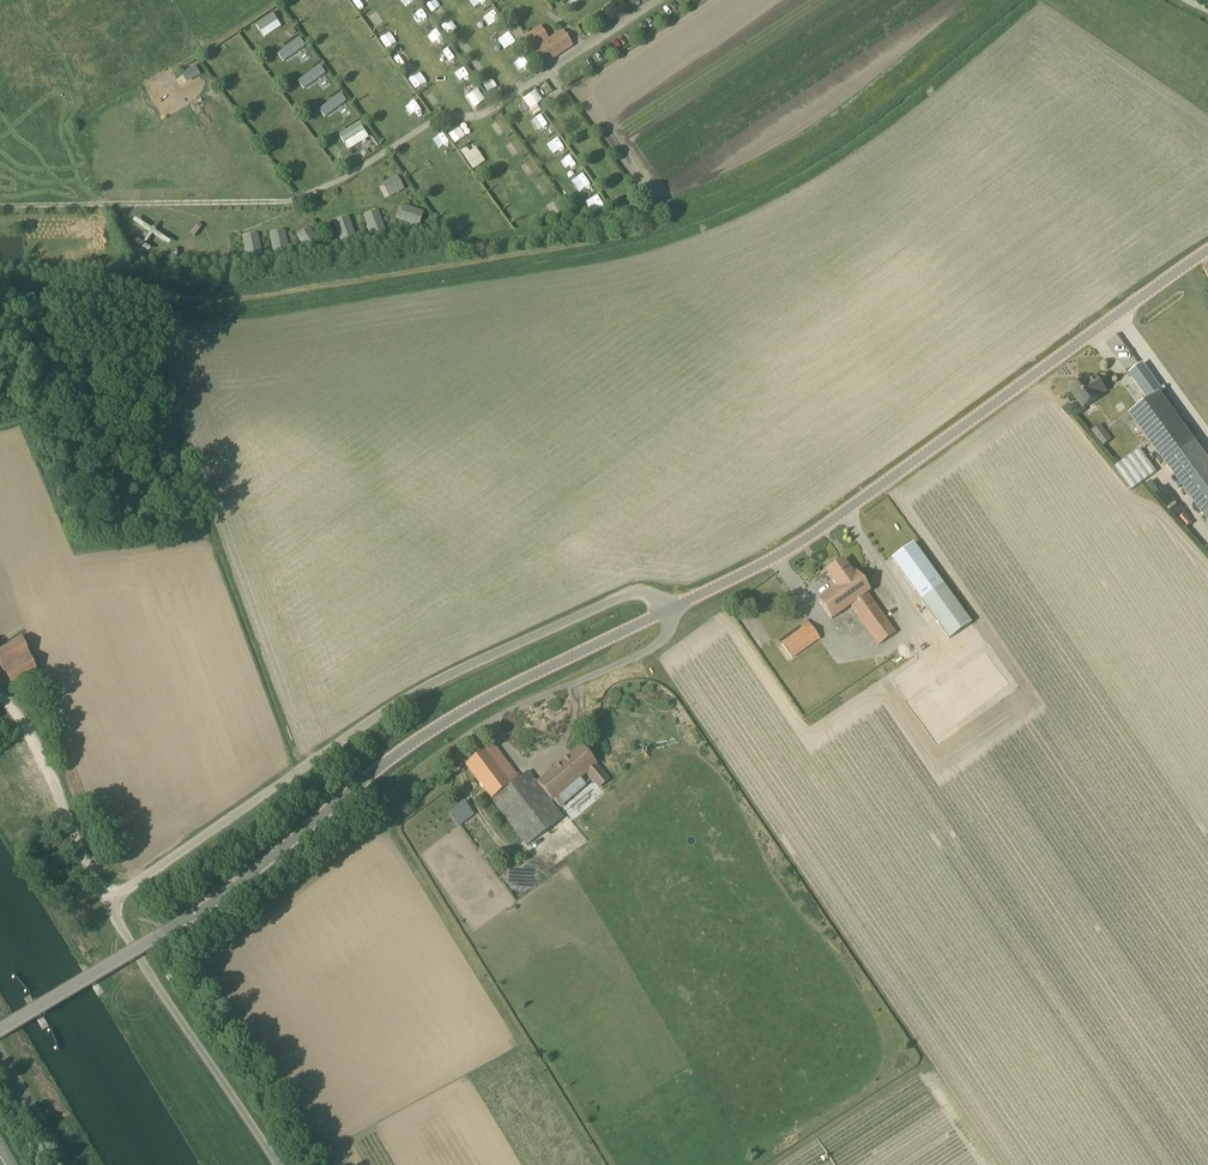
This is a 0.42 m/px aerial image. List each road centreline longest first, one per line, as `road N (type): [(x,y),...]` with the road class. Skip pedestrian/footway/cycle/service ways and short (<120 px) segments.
road 1 (unclassified): [(275,1164),(112,903),(411,696),(465,667),(596,606),(645,593),(672,609)]
road 2 (unclassified): [(0,1031),(254,874),(417,738),(672,609)]
road 3 (unclassified): [(672,609),(789,549),(1207,253)]
road 4 (track): [(0,697),(112,903)]
road 5 (unclassified): [(68,1164),(0,1054)]

